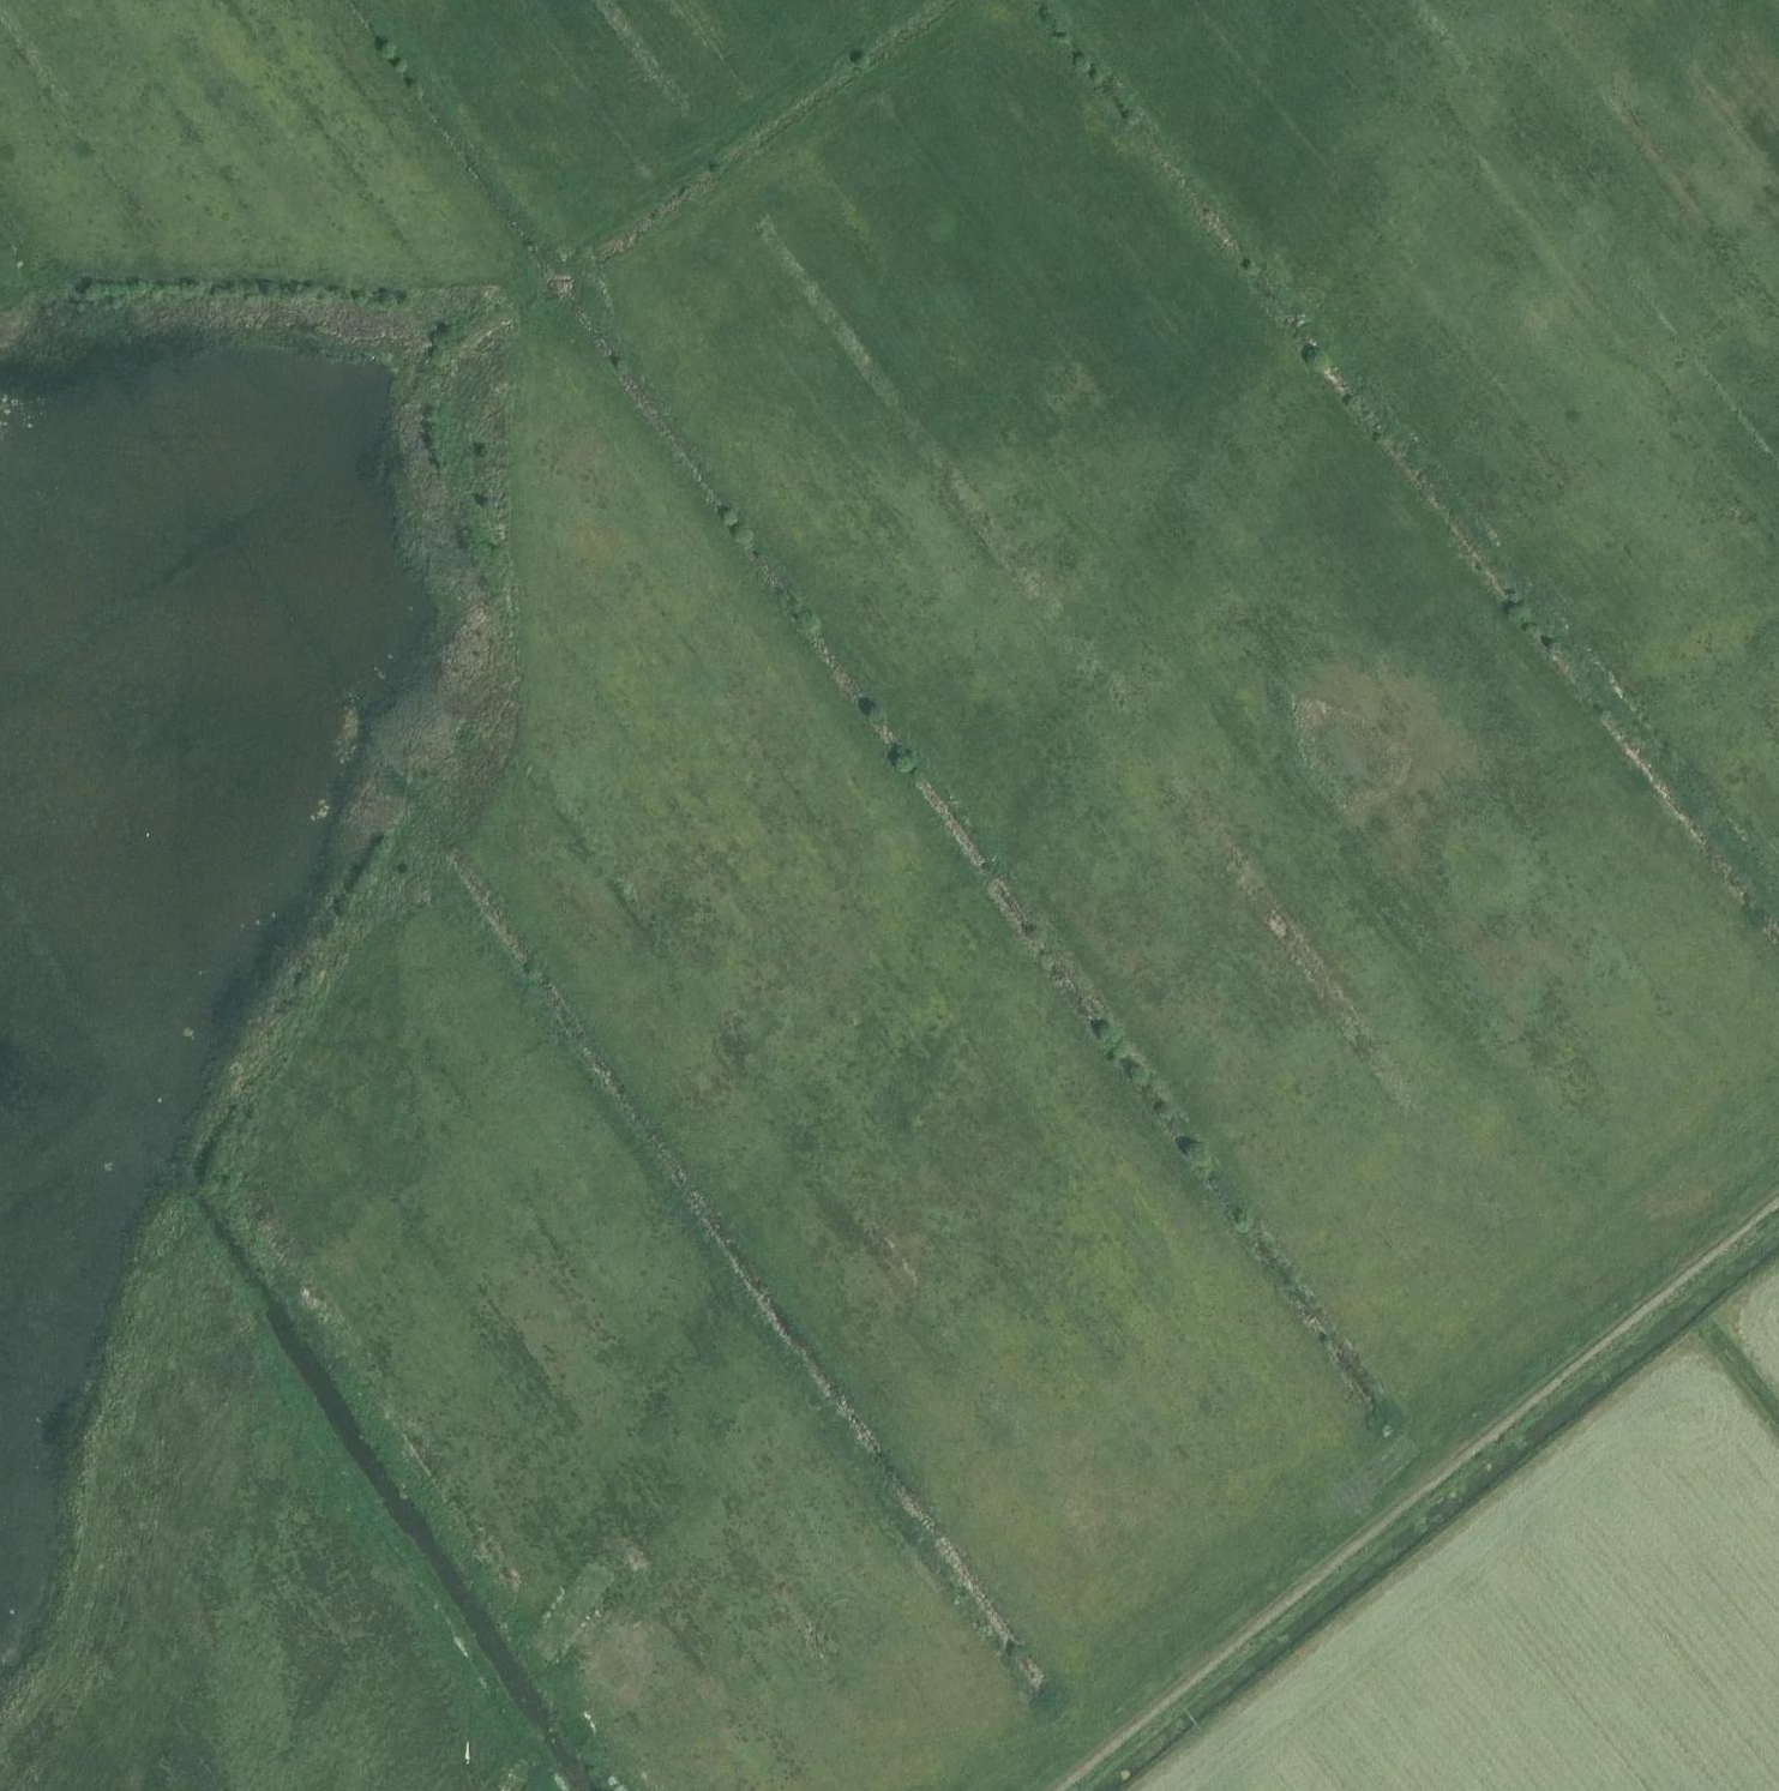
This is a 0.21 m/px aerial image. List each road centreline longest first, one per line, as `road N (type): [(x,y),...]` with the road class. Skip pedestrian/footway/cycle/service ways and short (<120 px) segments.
road 1 (track): [(1035,1790),(1778,1181)]

